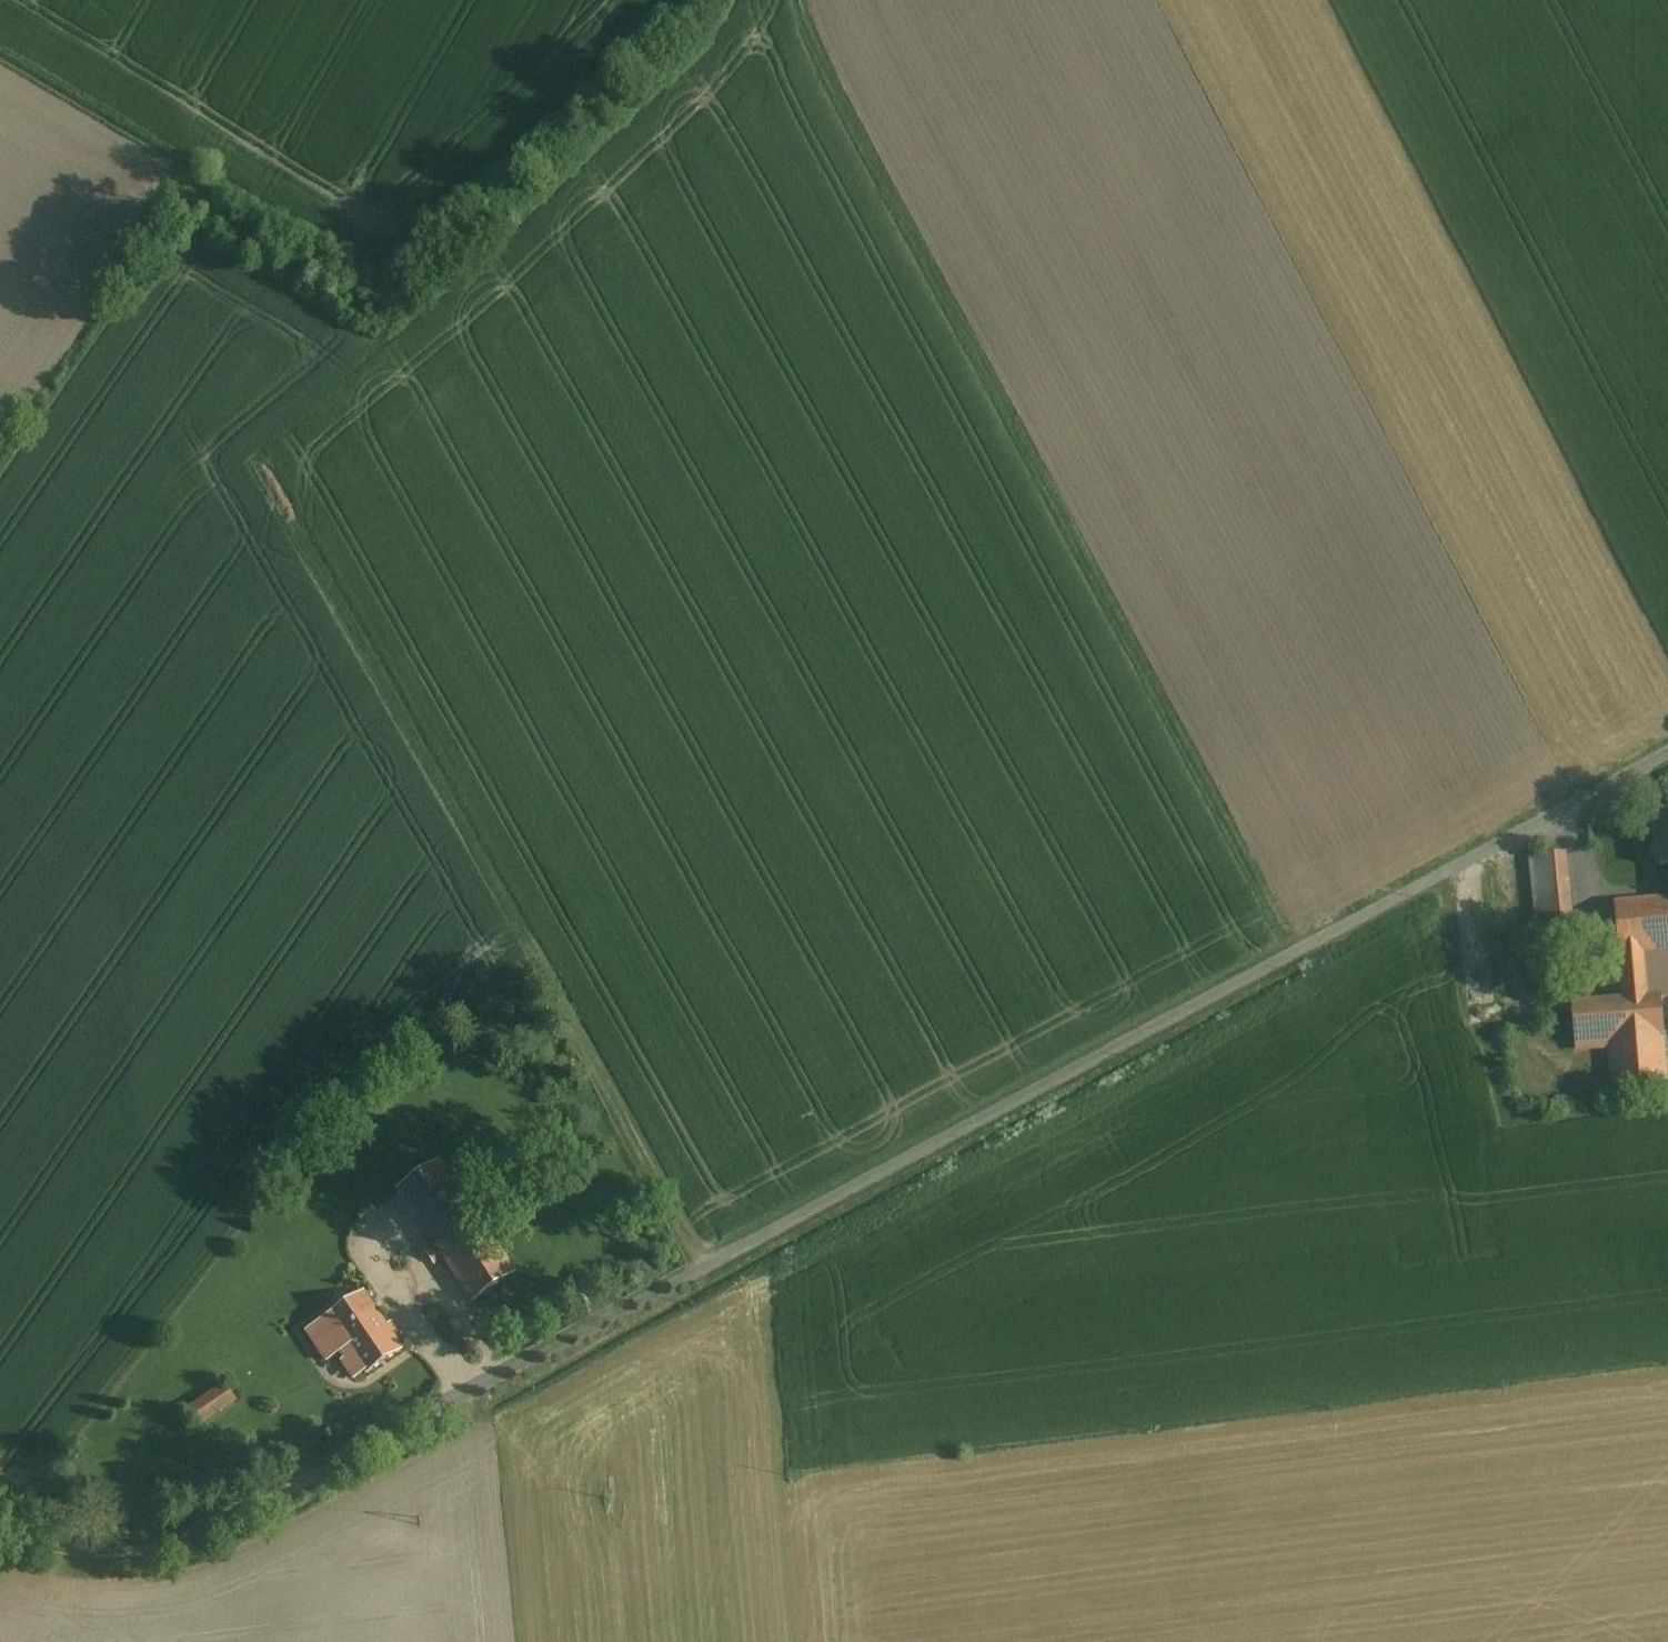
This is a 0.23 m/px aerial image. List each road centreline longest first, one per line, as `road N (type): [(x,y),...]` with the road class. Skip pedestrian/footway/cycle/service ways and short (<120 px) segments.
road 1 (track): [(802,0),(815,46),(1096,558),(1296,953)]
road 2 (track): [(0,1534),(128,1553),(181,1542),(385,1437)]

